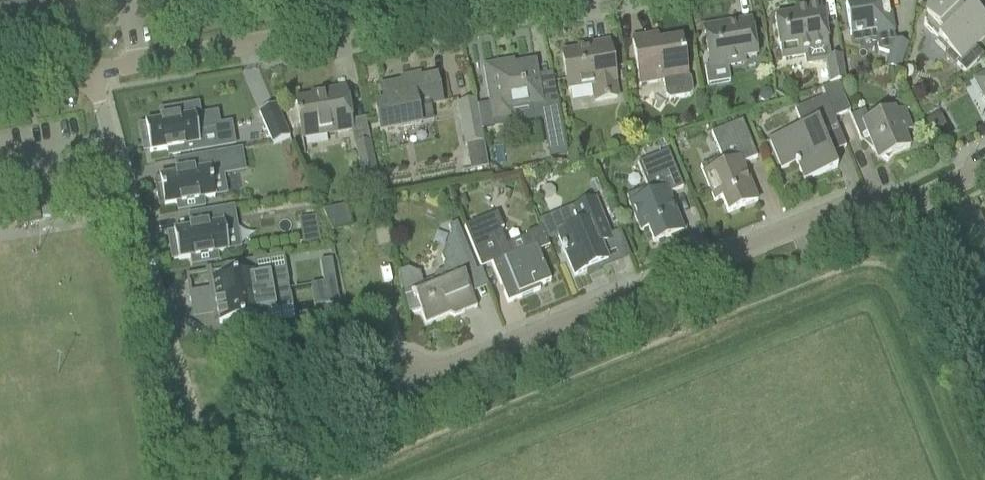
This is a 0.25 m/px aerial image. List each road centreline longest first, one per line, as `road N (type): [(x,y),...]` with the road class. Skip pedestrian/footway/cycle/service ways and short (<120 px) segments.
road 1 (residential): [(402,389),(850,206),(909,204),(984,167)]
road 2 (residential): [(555,0),(91,75)]
road 3 (unclassified): [(215,479),(166,350),(91,75)]

